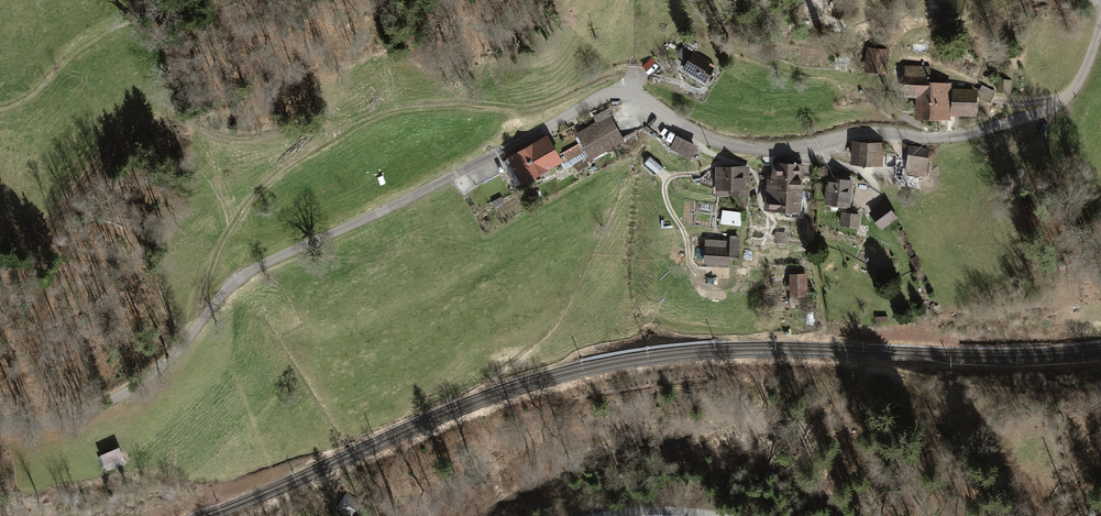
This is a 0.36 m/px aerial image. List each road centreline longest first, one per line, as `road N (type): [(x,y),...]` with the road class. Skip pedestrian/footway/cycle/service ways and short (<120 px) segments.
road 1 (unclassified): [(0,425),(63,418),(118,398),(175,356),(251,271),(584,107)]
road 2 (track): [(624,94),(615,77),(531,108),(406,108),(256,135),(166,119),(98,160),(59,217)]
road 3 (residential): [(814,145),(857,134),(964,134),(1043,112),(1079,80),(1100,17)]
road 4 (residential): [(584,107),(624,94),(714,141),(767,151),(814,145)]

